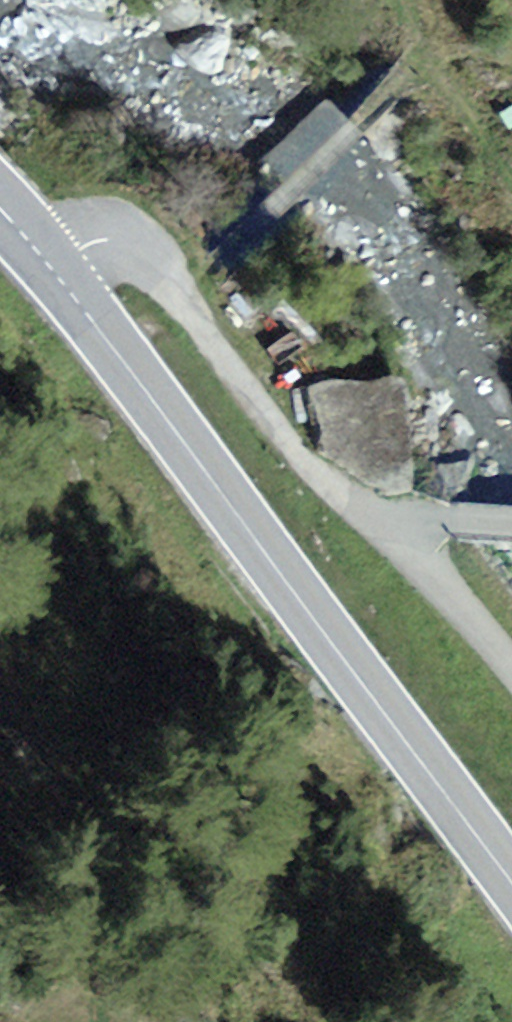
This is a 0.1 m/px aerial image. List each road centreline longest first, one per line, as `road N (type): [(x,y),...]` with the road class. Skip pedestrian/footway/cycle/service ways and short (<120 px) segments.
road 1 (secondary): [(53,271),(511,883)]
road 2 (residential): [(53,271),(110,239),(146,252),(309,467),(433,579),(511,673)]

